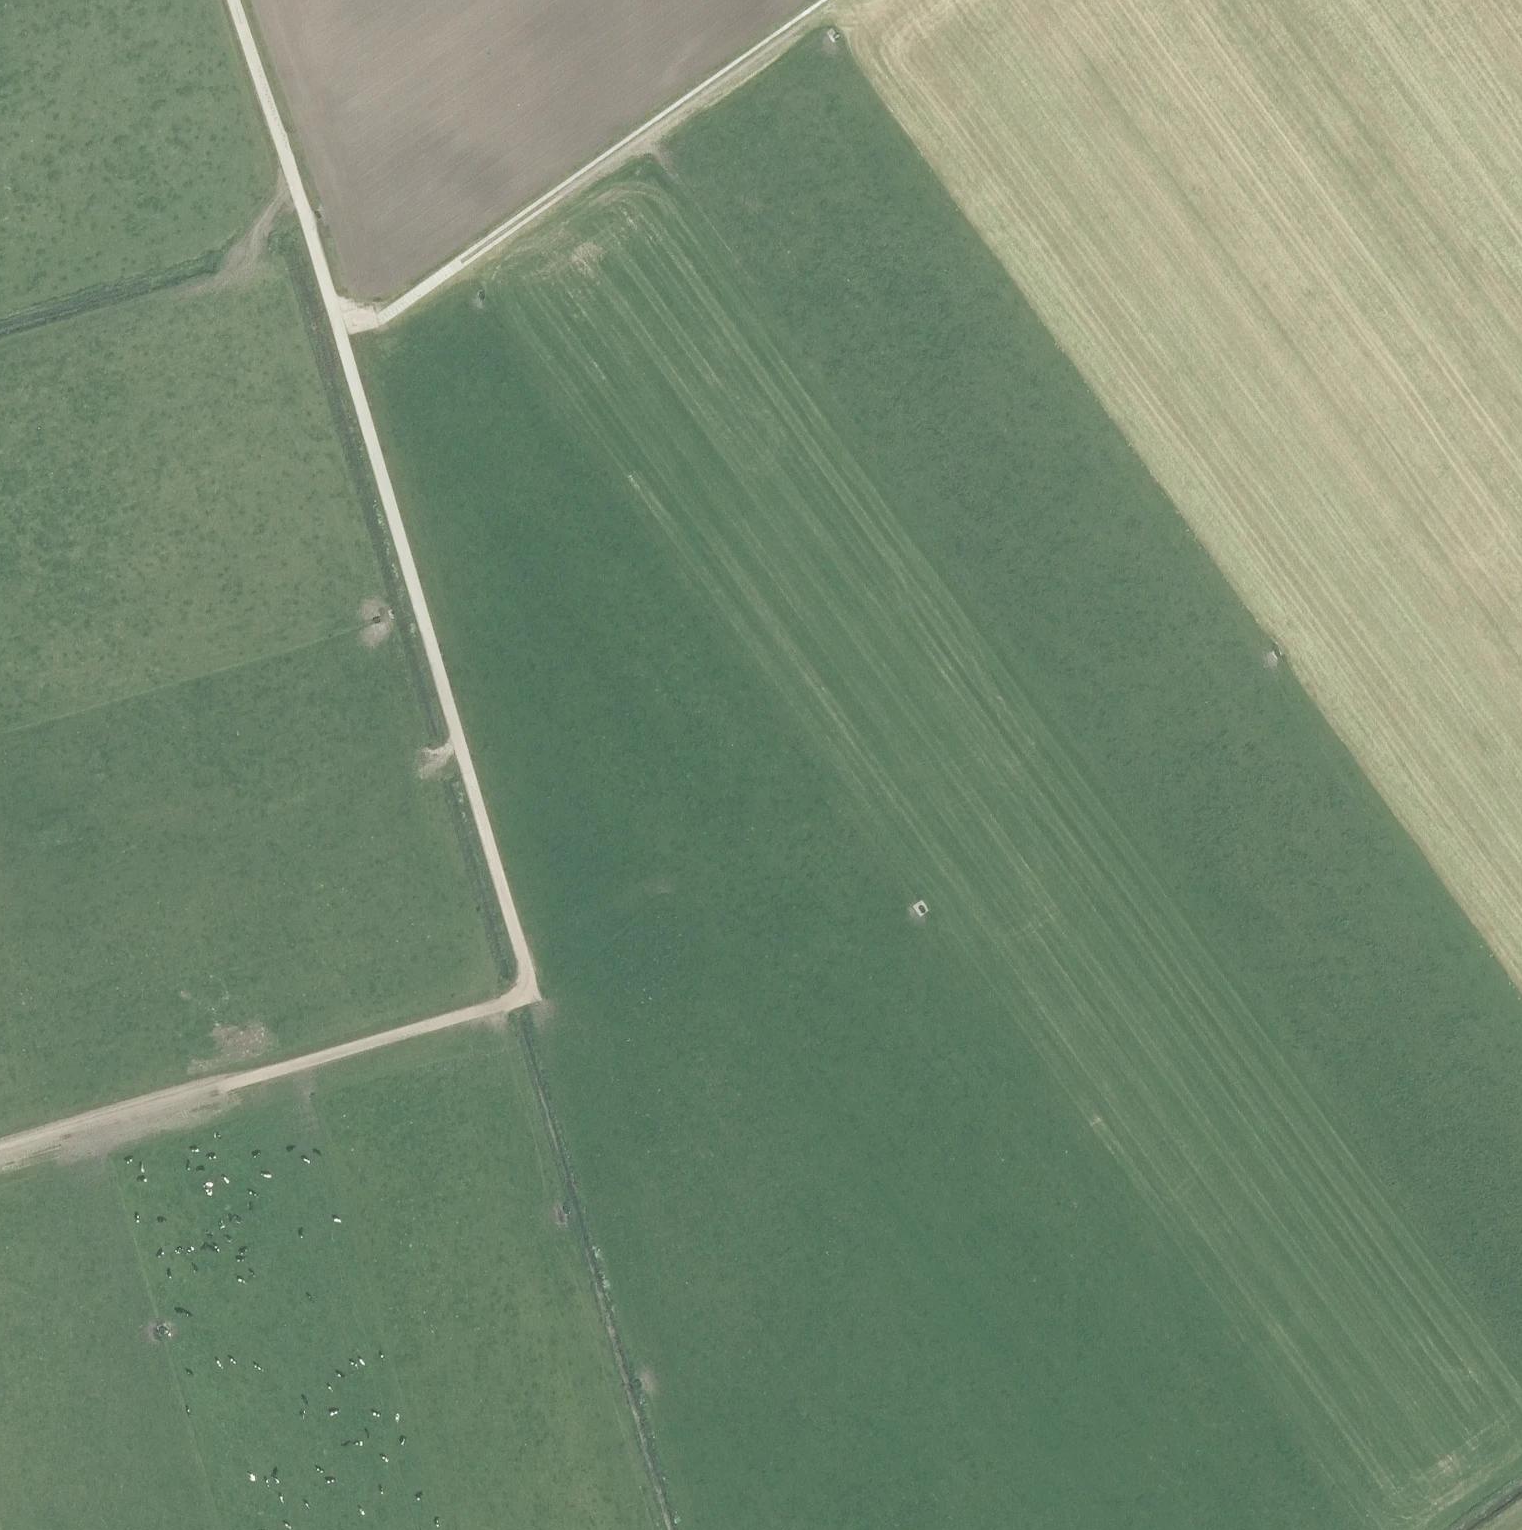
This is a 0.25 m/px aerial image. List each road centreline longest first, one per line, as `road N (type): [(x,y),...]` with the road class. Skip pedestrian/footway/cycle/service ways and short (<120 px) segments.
road 1 (track): [(226,1086),(522,998),(527,974),(331,300),(232,0)]

